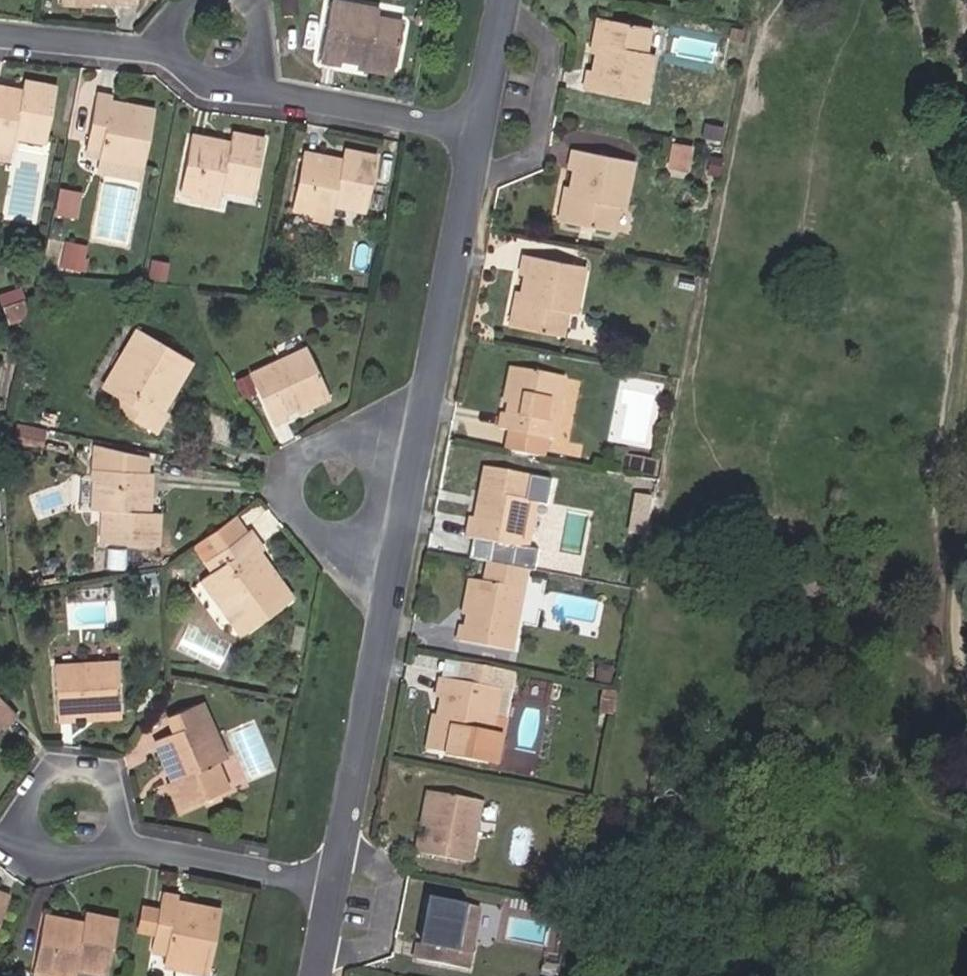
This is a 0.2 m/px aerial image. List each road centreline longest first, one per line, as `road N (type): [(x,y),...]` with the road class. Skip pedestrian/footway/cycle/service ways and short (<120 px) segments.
road 1 (residential): [(0,840),(33,855),(76,857),(127,843),(334,880)]
road 2 (residential): [(424,421),(323,444),(298,459),(293,486),(300,507),(390,594)]
road 3 (residential): [(424,421),(481,134)]
road 4 (residential): [(334,880),(390,594)]
road 5 (residential): [(481,134),(265,90)]
road 6 (residential): [(390,594),(424,421)]
road 7 (residential): [(157,48),(0,32)]
road 8 (residential): [(481,134),(506,0)]

